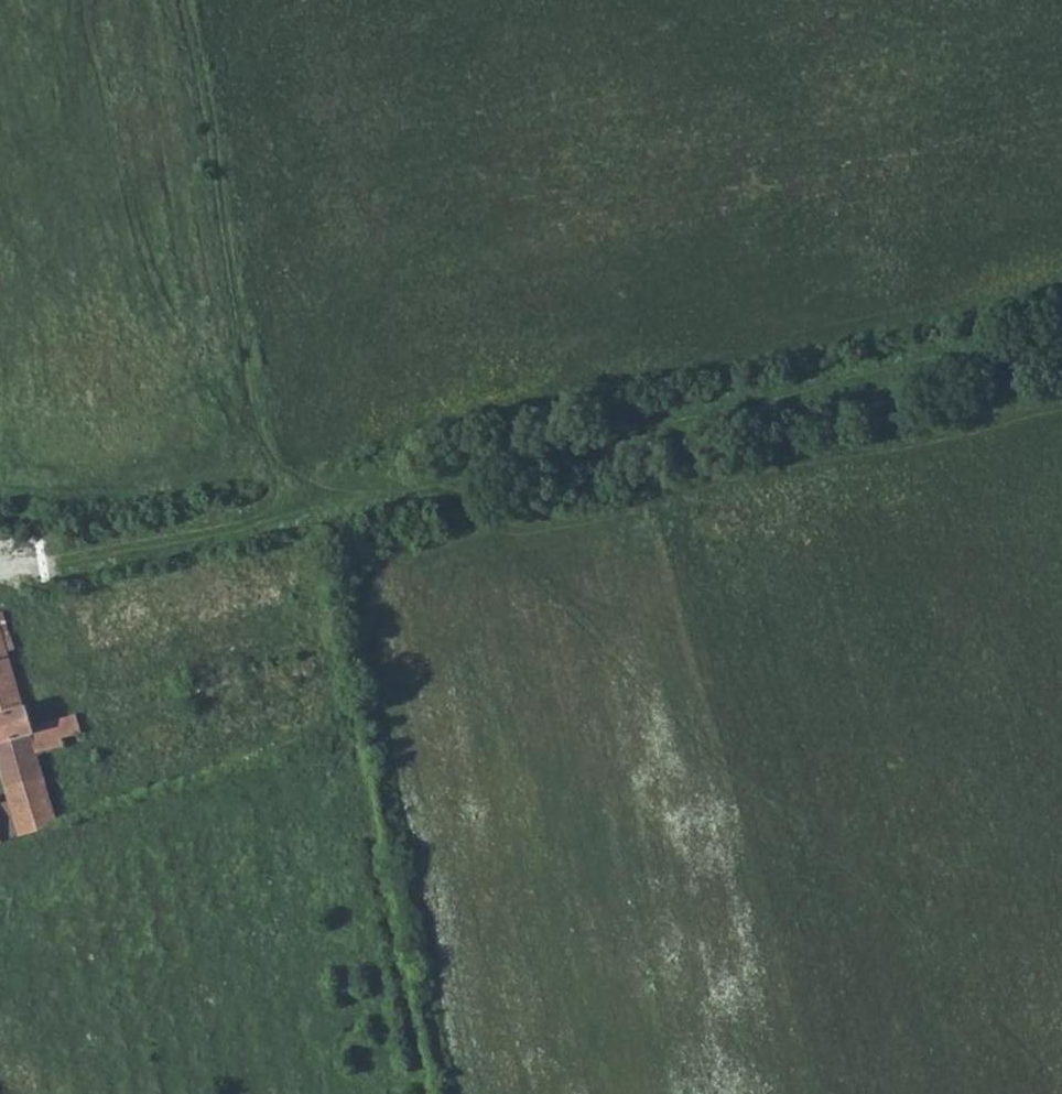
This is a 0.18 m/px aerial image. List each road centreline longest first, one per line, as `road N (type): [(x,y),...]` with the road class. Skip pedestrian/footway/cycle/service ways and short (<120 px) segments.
road 1 (track): [(276,509),(43,562)]

